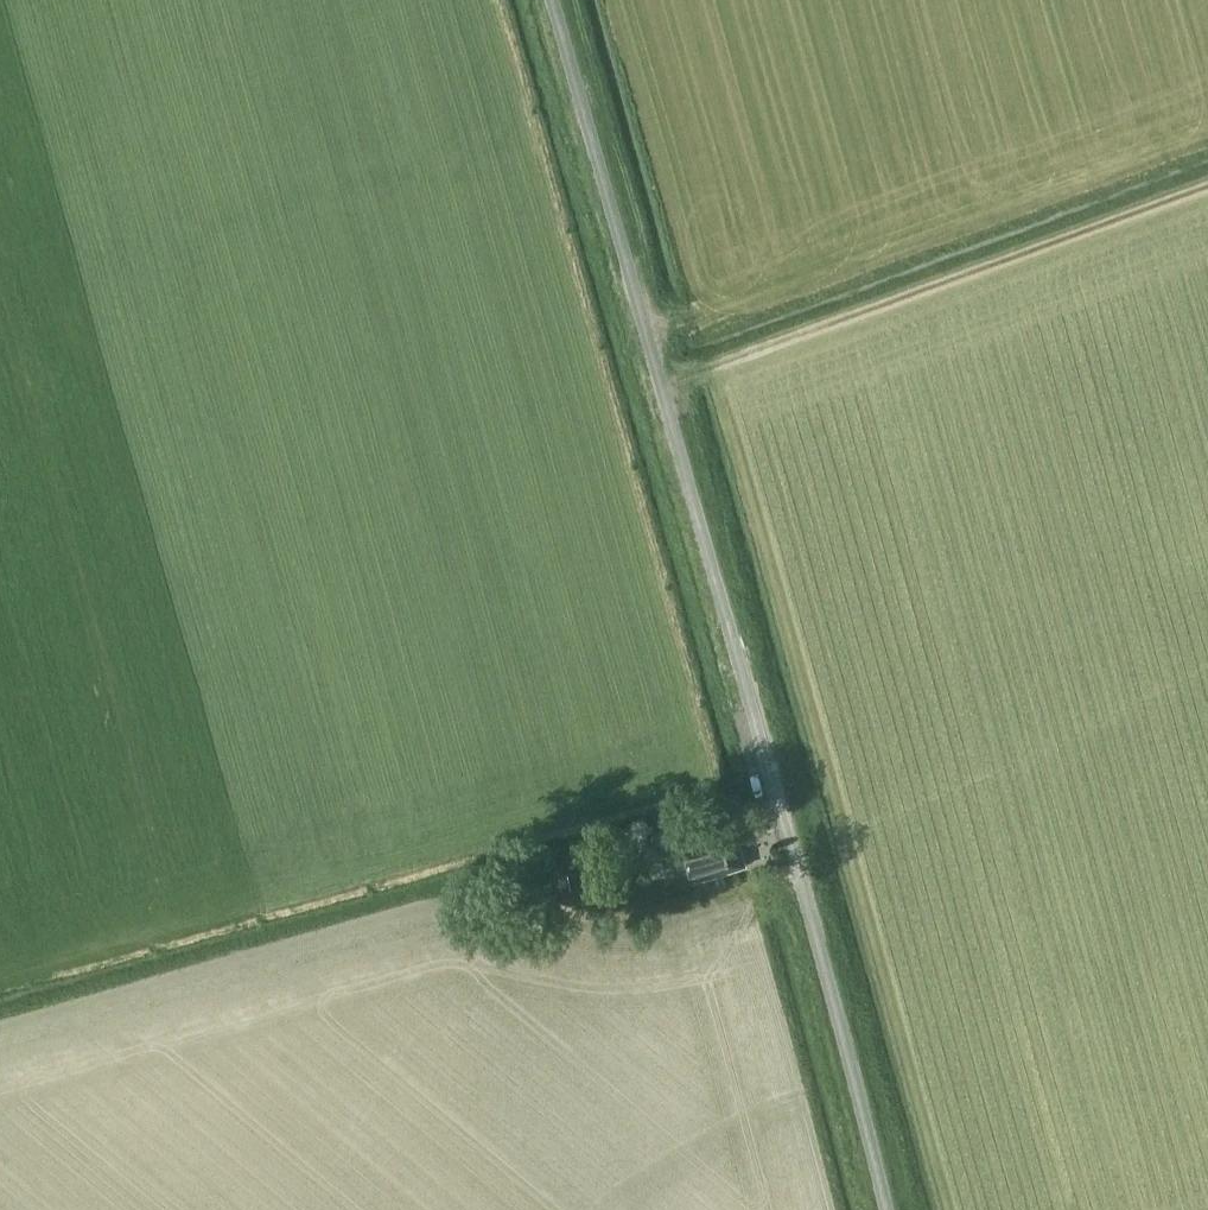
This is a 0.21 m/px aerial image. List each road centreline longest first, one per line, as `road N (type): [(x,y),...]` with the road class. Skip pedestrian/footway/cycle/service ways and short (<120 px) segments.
road 1 (unclassified): [(885,1209),(554,0)]

